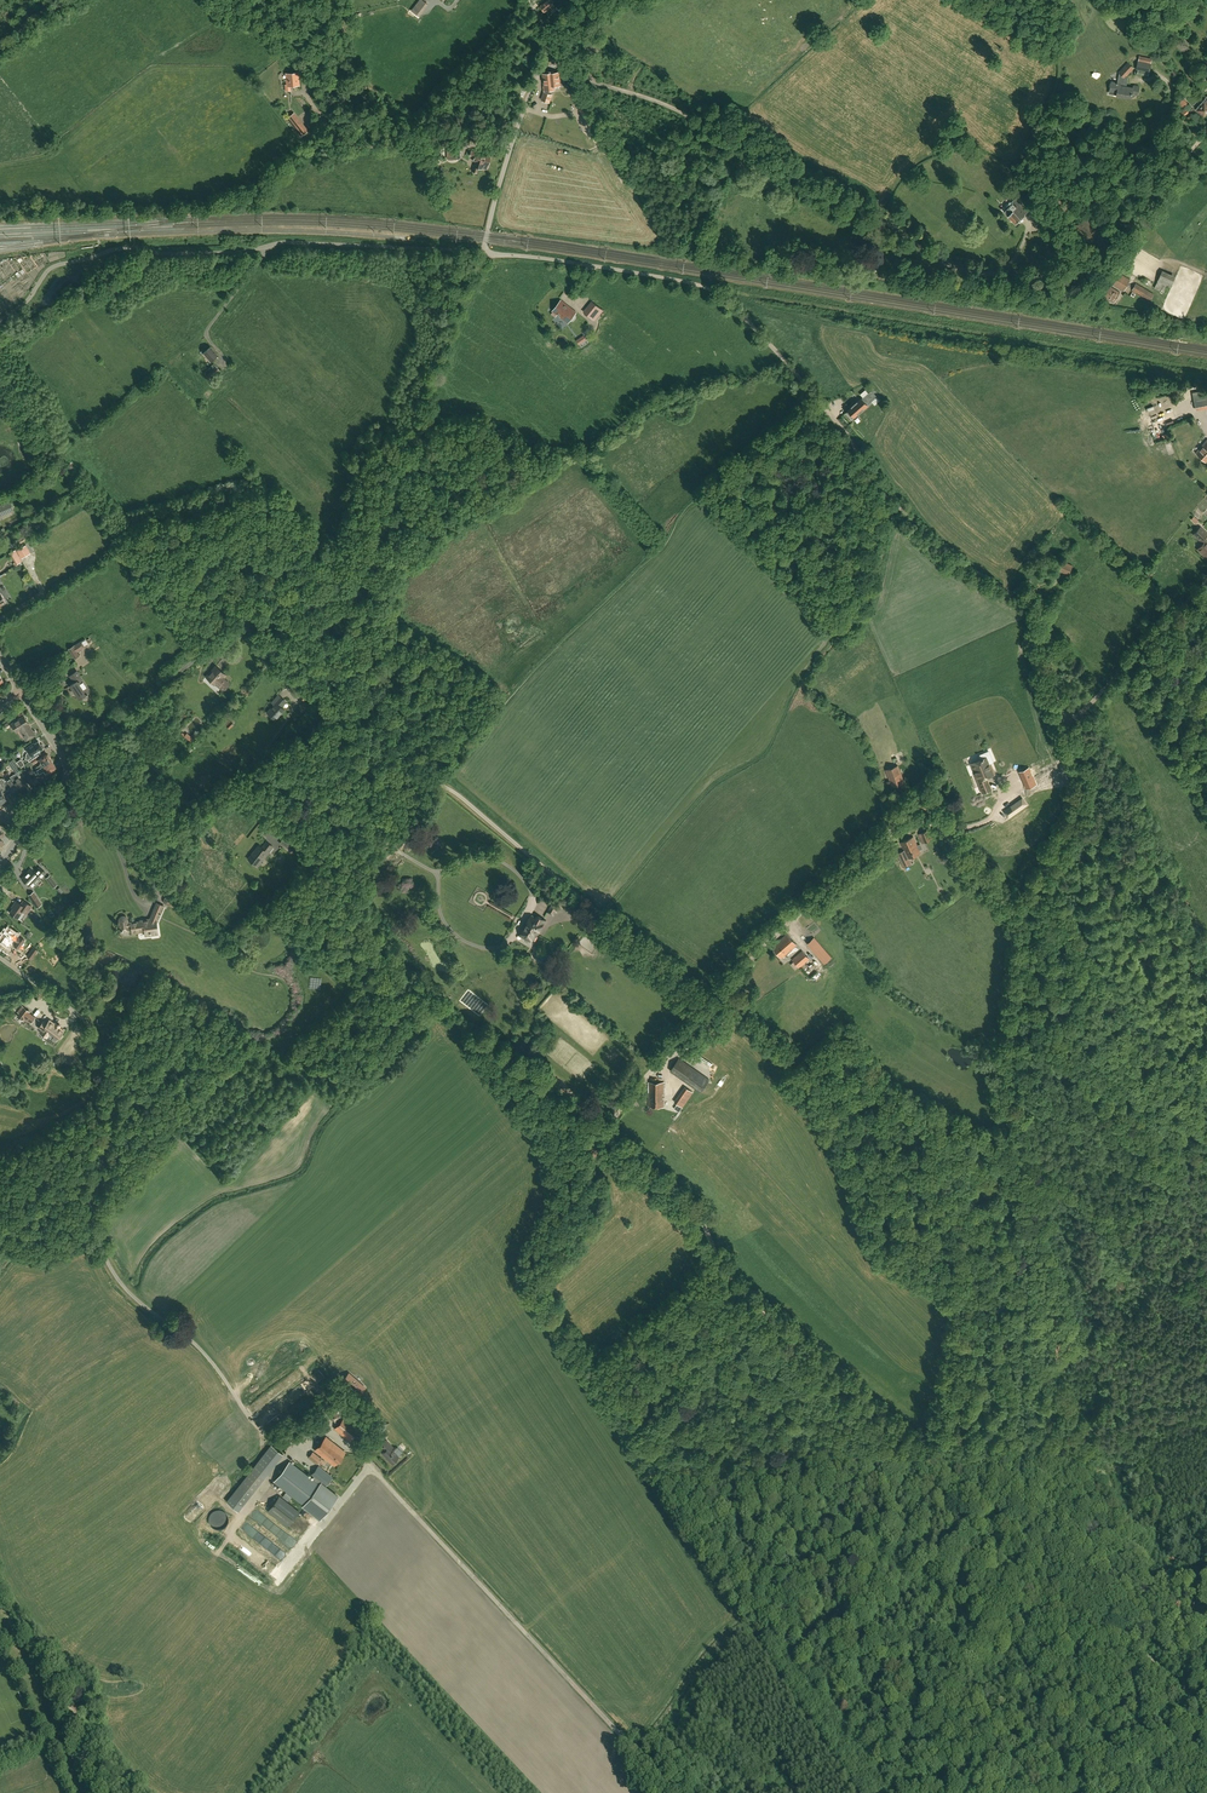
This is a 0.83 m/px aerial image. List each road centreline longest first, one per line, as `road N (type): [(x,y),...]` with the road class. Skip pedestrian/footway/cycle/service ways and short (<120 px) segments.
road 1 (unclassified): [(1206,1712),(765,1314),(723,1268),(697,1205),(610,1134),(660,1059),(711,1010)]
road 2 (unclassified): [(1206,134),(1093,289),(1075,298),(957,268),(902,232),(787,192),(690,117),(578,75),(551,41)]
road 3 (unclassified): [(1066,720),(1045,624),(1031,604),(942,553),(727,301),(683,282),(486,250)]
road 4 (unclassified): [(711,1010),(439,784),(262,778),(154,839),(118,825),(81,779),(69,777)]
road 5 (unclassified): [(711,1010),(768,942),(906,821),(933,826),(1032,930),(1077,805),(1066,720)]
road 6 (unclassified): [(0,321),(53,267),(122,249),(232,253),(281,243),(486,250)]
road 7 (track): [(261,1424),(199,1347),(134,1297),(108,1261),(98,1205),(118,1090),(83,1019)]
road 8 (track): [(703,497),(501,705),(439,784)]
road 9 (track): [(288,50),(301,63),(309,101),(343,145),(511,146)]
road 10 (unclassified): [(486,250),(511,146),(551,41)]
road 11 (unclassified): [(1066,720),(1206,582)]
road 12 (unclassified): [(1046,1792),(1206,1712)]

